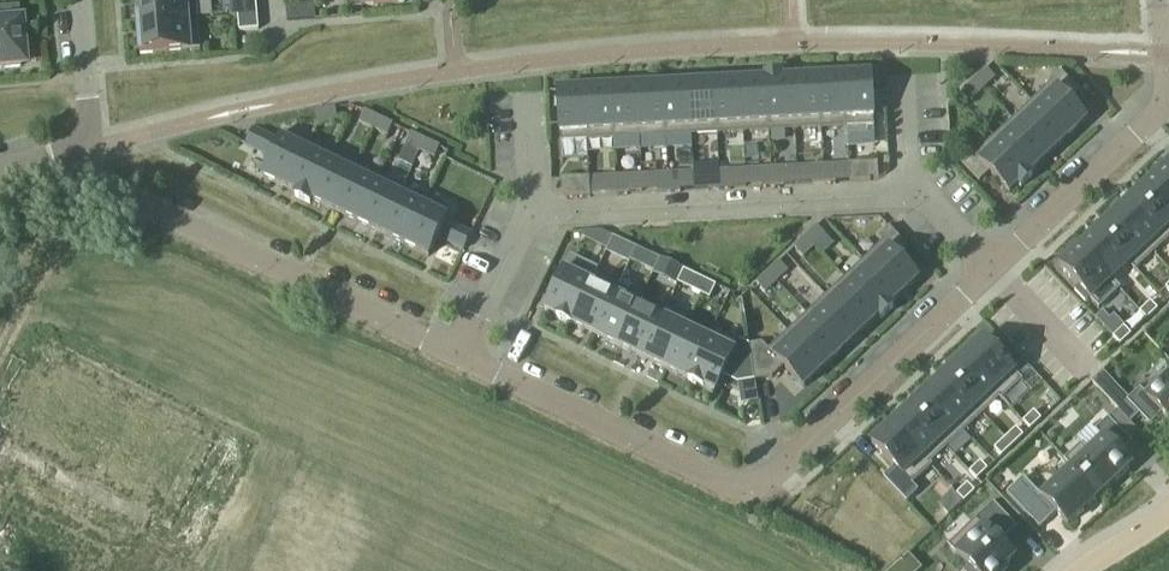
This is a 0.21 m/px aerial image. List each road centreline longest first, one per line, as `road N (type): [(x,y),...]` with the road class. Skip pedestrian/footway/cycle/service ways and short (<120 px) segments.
road 1 (residential): [(459,358),(730,487),(758,487),(780,475),(988,268)]
road 2 (residential): [(988,268),(907,194),(533,219)]
road 3 (residential): [(91,149),(109,192),(459,358)]
road 4 (residential): [(988,268),(1160,111),(1159,0)]
road 5 (residential): [(533,219),(459,358)]
road 6 (residential): [(79,0),(91,149)]

